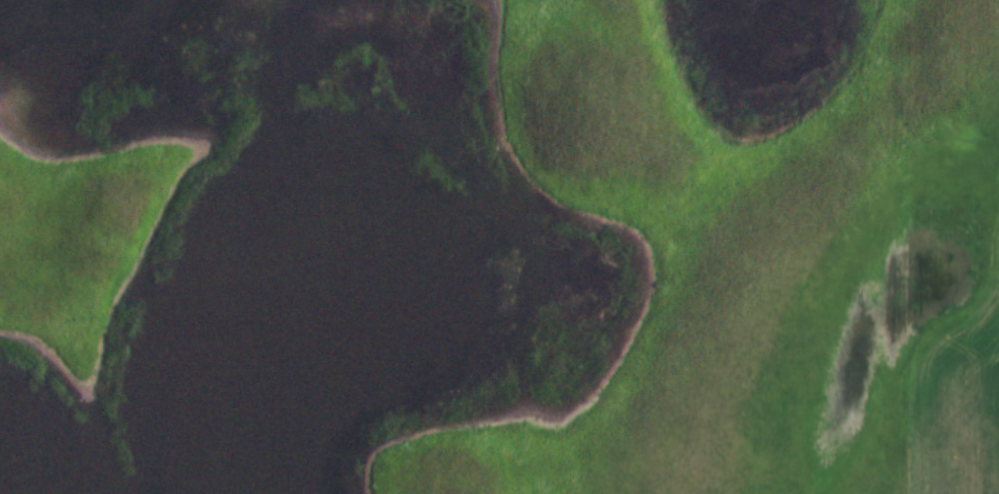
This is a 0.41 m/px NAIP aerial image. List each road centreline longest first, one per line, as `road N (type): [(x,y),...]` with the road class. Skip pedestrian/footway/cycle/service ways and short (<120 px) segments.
road 1 (track): [(901,0),(901,493)]

